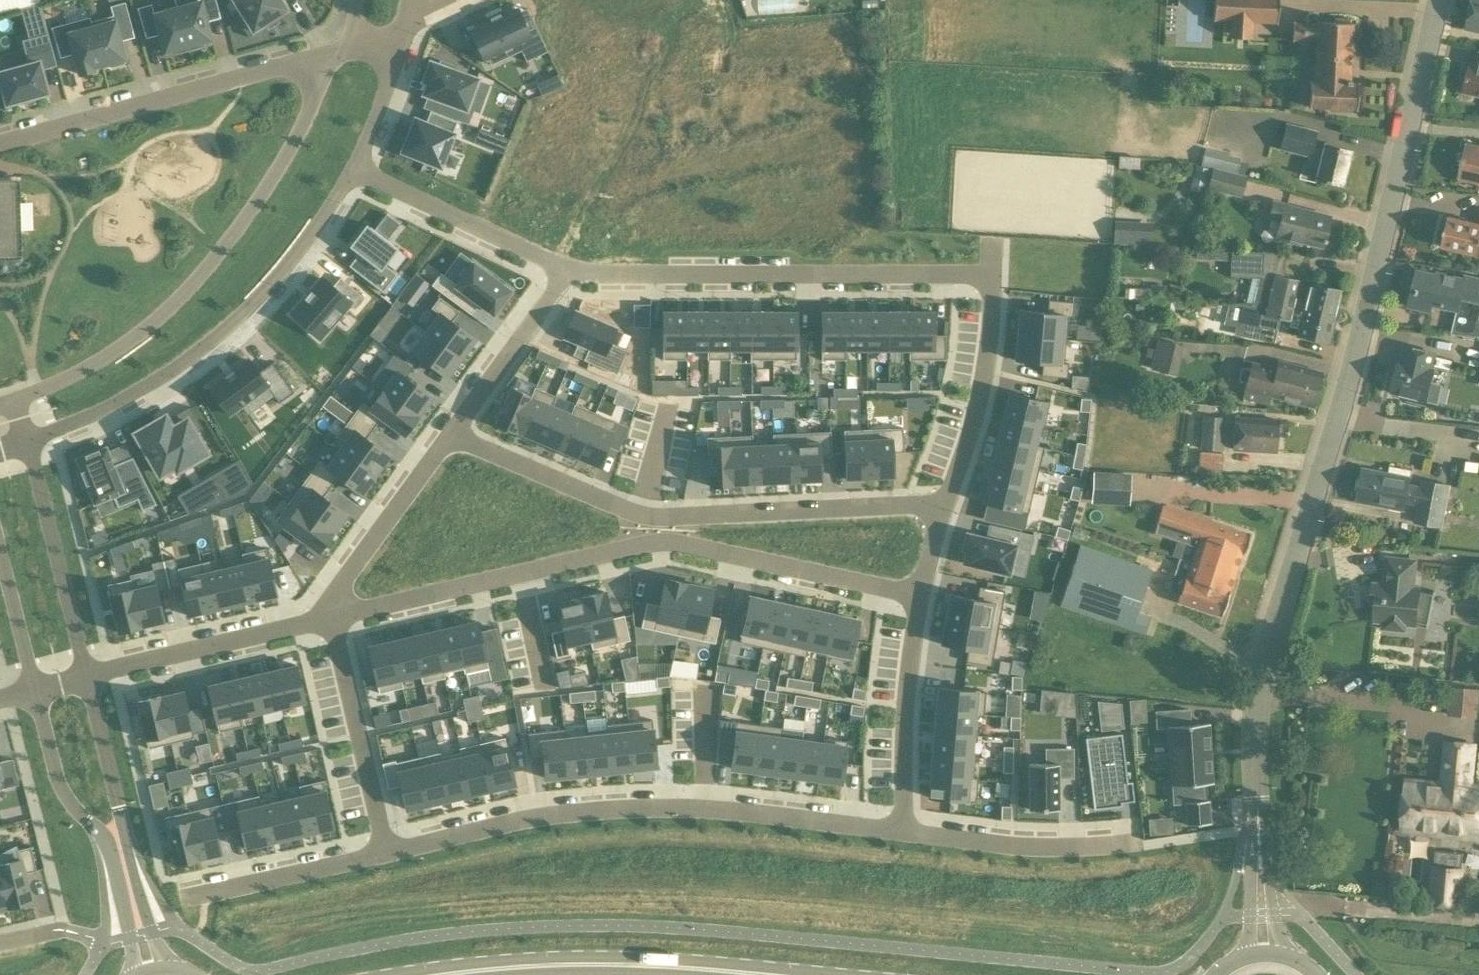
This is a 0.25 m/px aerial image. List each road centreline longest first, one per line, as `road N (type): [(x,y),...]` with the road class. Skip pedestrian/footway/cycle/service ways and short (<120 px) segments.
road 1 (tertiary): [(1258,840),(1265,663),(1367,306),(1438,0)]
road 2 (residential): [(332,619),(668,543),(919,599)]
road 3 (residential): [(901,832),(767,813),(634,808),(507,822),(385,853)]
road 4 (residential): [(447,432),(674,517),(945,500)]
road 5 (residential): [(348,51),(252,210),(169,310),(110,356),(16,401)]
road 6 (secondary): [(848,974),(574,957),(392,974)]
road 7 (residential): [(29,442),(96,415),(202,352),(257,306),(355,169)]
road 8 (residential): [(568,268),(991,278)]
road 9 (residential): [(0,149),(226,91),(348,51)]
road 10 (residential): [(170,971),(135,879),(86,677)]
road 11 (residential): [(35,691),(57,778),(103,838),(135,974)]
road 12 (residential): [(86,677),(332,619)]
road 13 (residential): [(1144,845),(1015,847),(901,832)]
road 14 (residential): [(86,677),(29,442)]
road 15 (residential): [(385,853),(332,619)]
road 16 (residential): [(568,268),(355,169)]
road 17 (residential): [(919,599),(904,706),(901,832)]
road 18 (residential): [(991,278),(982,392),(945,500)]
road 19 (residential): [(332,619),(332,594),(447,432)]
road 20 (residential): [(385,853),(181,897)]
road 21 (residential): [(447,432),(568,268)]
road 22 (residential): [(568,268),(613,189),(714,164)]
road 23 (residential): [(714,164),(854,130),(863,162)]
road 24 (residential): [(355,169),(411,21)]
road 25 (residential): [(0,554),(35,691)]
road 26 (secondary): [(530,974),(668,974)]

